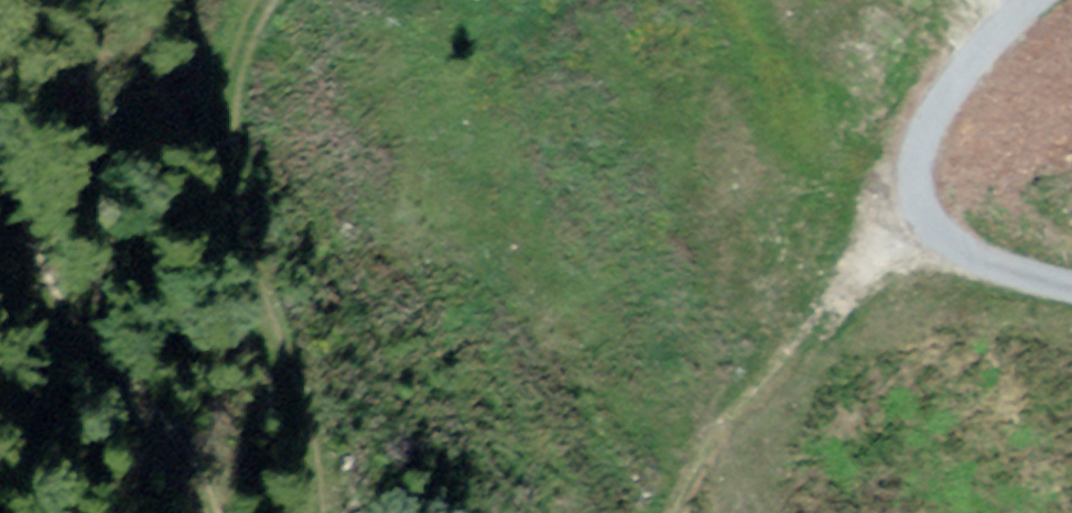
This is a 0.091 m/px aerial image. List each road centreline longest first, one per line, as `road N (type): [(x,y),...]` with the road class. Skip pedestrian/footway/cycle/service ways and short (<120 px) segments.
road 1 (track): [(355,512),(351,441),(247,155),(315,0)]
road 2 (track): [(149,512),(113,375),(0,193)]
road 3 (track): [(925,175),(922,111),(949,60),(1033,0)]
road 4 (track): [(1071,272),(971,237),(925,175)]

